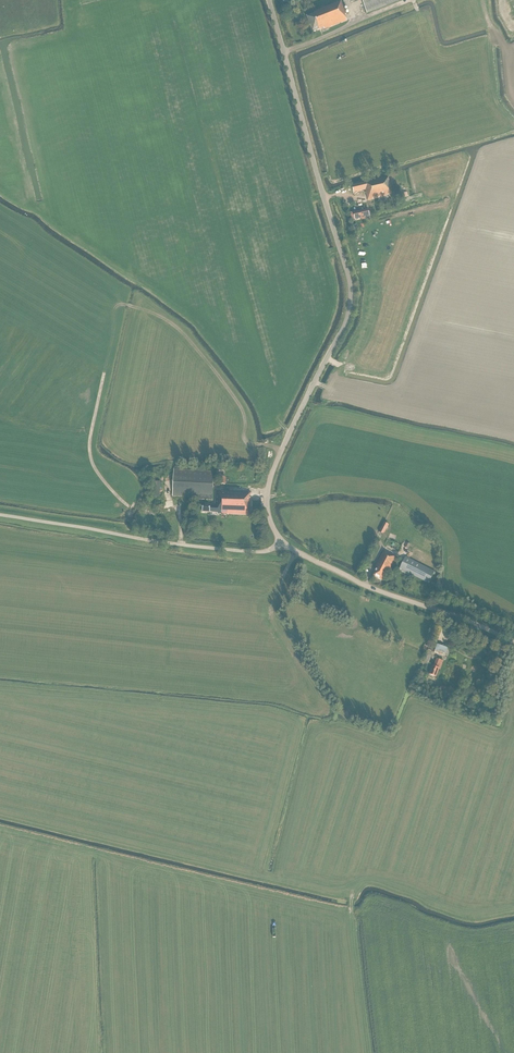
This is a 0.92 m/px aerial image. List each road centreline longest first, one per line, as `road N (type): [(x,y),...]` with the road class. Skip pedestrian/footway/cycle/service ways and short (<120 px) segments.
road 1 (unclassified): [(283,541),(268,515),(270,482),(345,324),(351,295),(269,0)]
road 2 (unclassified): [(283,541),(243,551),(0,515)]
road 3 (unclassified): [(513,643),(365,585),(283,541)]

